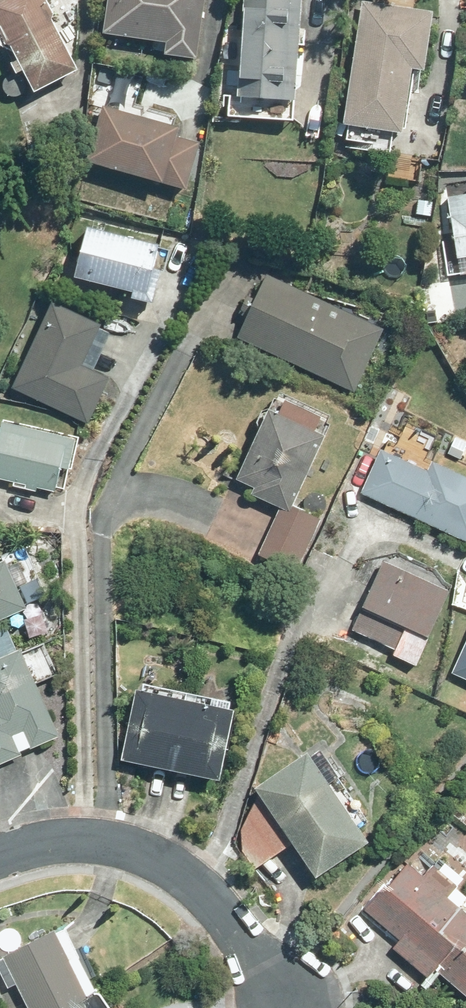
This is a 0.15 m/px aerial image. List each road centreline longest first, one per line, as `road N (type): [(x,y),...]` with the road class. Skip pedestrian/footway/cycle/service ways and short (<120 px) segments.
road 1 (residential): [(287,1002),(208,895),(156,860),(100,840),(37,843),(0,856)]

